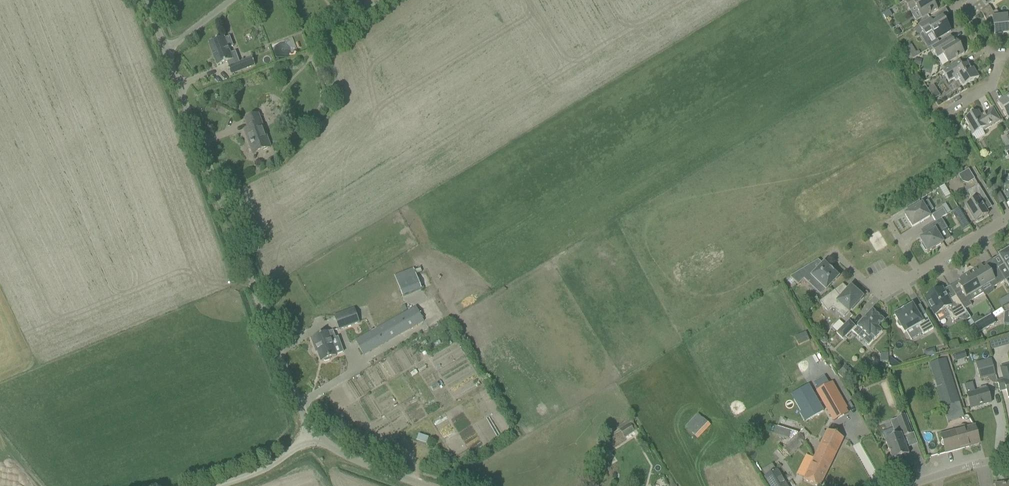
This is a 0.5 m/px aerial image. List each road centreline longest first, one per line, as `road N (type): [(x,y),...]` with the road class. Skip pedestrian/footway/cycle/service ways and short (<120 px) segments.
road 1 (unclassified): [(312,435),(284,381),(143,0)]

